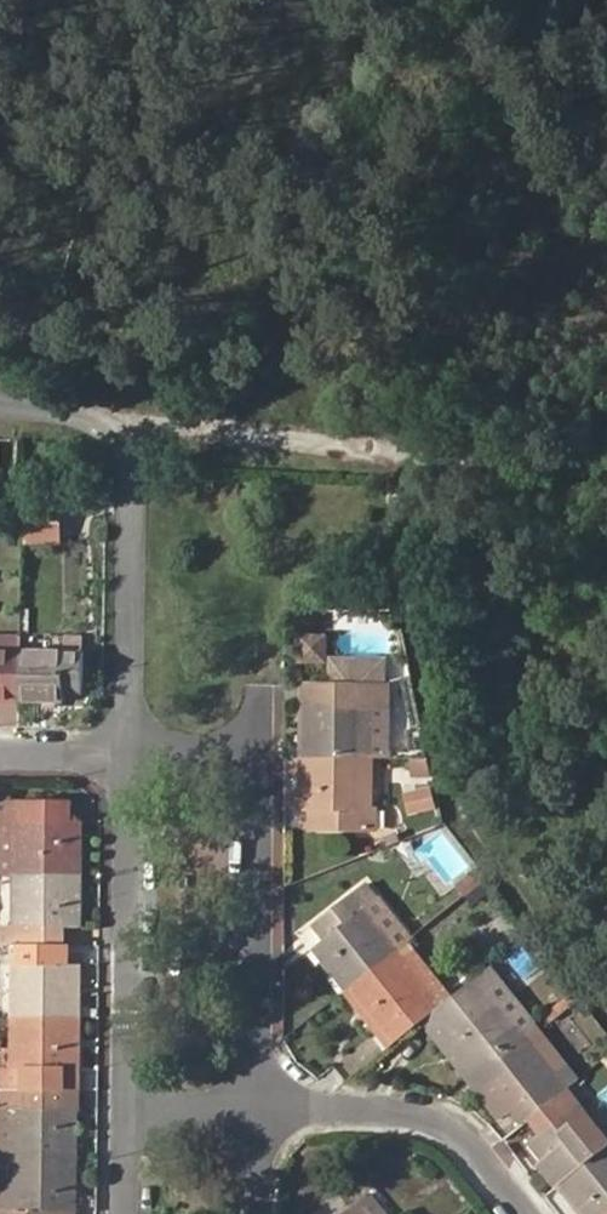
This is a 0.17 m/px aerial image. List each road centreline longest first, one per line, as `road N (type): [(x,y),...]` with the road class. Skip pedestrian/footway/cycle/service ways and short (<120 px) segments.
road 1 (track): [(606,469),(109,419)]
road 2 (residential): [(0,407),(109,419),(136,474),(127,753)]
road 3 (residential): [(127,753),(117,1104)]
road 4 (residential): [(274,757),(271,1105)]
road 5 (residential): [(271,1105),(376,1109),(438,1123),(497,1166),(535,1213)]
road 6 (residential): [(117,1104),(271,1105)]
road 7 (residential): [(274,757),(127,753)]
road 8 (residential): [(127,753),(0,751)]

